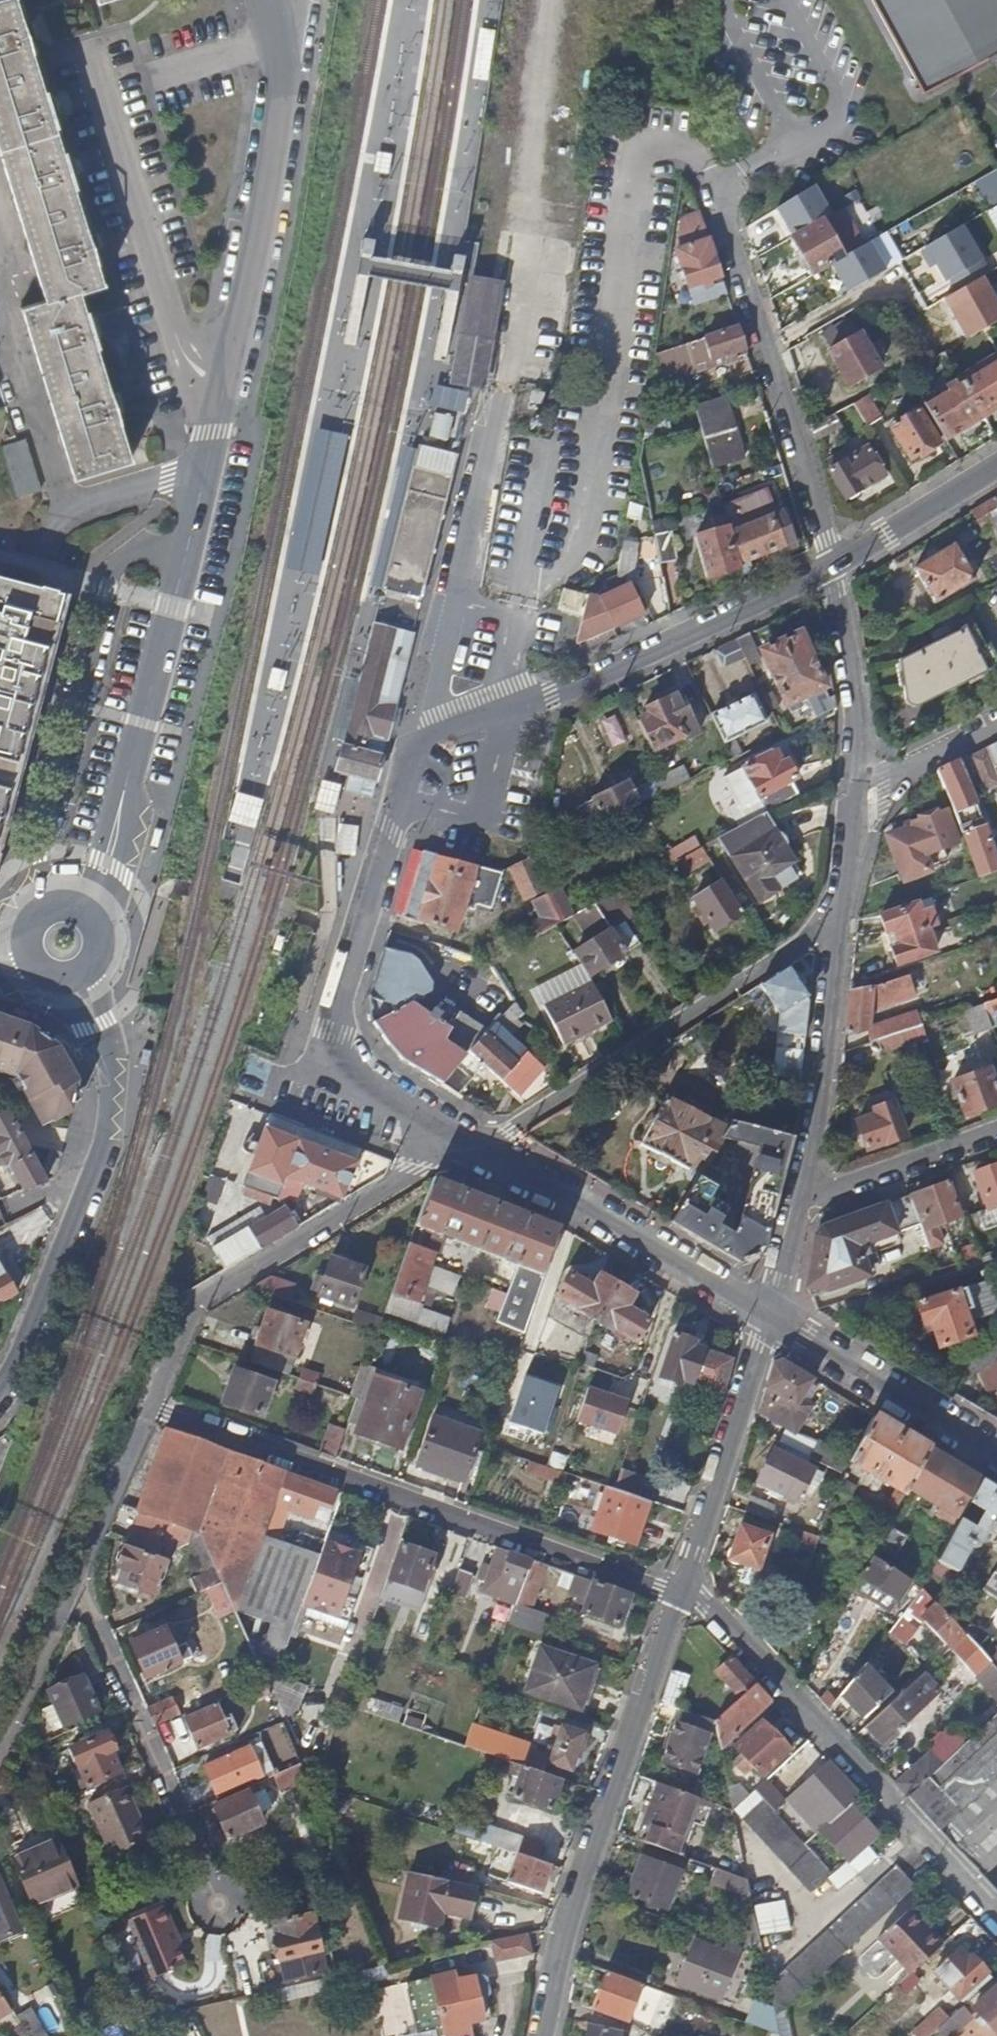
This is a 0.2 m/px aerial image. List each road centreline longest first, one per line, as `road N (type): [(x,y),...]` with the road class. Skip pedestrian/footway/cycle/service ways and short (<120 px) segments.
road 1 (residential): [(834,567),(553,700),(416,748),(331,1050),(335,1065),(428,1123)]
road 2 (residential): [(145,724),(272,156),(280,70),(265,0)]
road 3 (residential): [(152,1413),(677,1593)]
road 4 (residential): [(996,1919),(687,1573)]
road 5 (residential): [(541,2035),(568,1926),(677,1593)]
road 6 (residential): [(796,1206),(860,777)]
road 7 (residential): [(0,1381),(110,1145),(116,1079),(85,978)]
road 8 (residential): [(152,1413),(193,1304),(402,1178),(428,1123)]
road 9 (residential): [(709,167),(834,567)]
road 10 (residential): [(428,1123),(767,1314)]
road 11 (residential): [(74,1577),(214,1884)]
road 12 (residential): [(687,1573),(767,1314)]
road 13 (residential): [(767,1314),(996,1455)]
road 14 (residential): [(996,1133),(796,1206)]
road 15 (residential): [(860,777),(857,688),(834,567)]
road 16 (residential): [(102,928),(132,827),(145,724)]
road 17 (residential): [(145,724),(122,768),(84,908)]
road 18 (unclassified): [(996,464),(834,567)]
road 19 (residential): [(0,1749),(74,1577)]
road 20 (residential): [(74,1577),(152,1413)]
road 21 (residential): [(860,777),(996,723)]
road 22 (residential): [(208,1886),(200,1896),(201,1915),(224,1924),(239,1899),(214,1884)]

